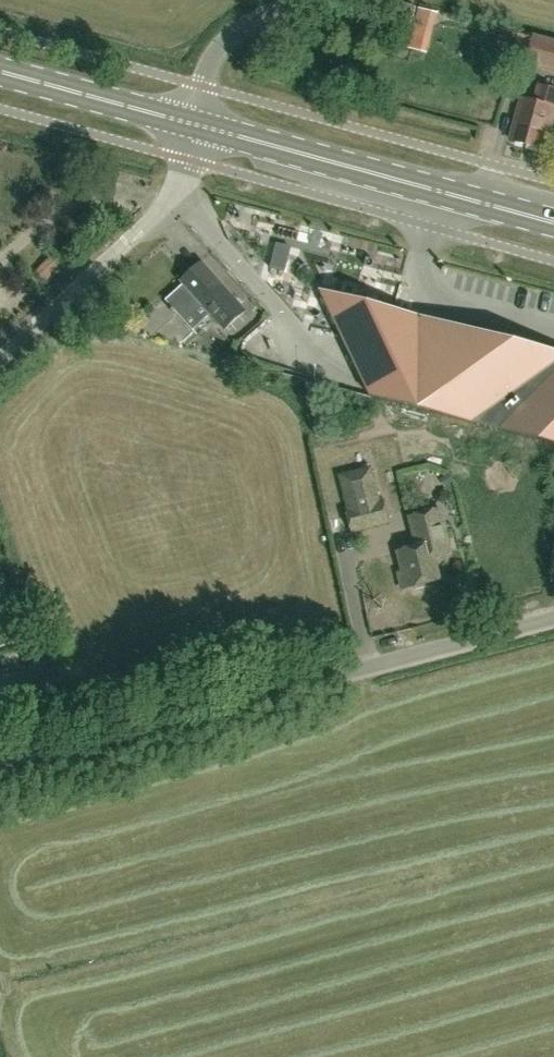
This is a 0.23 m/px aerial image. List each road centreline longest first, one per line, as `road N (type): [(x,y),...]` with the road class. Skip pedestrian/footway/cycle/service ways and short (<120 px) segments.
road 1 (unclassified): [(0,765),(553,622)]
road 2 (primary): [(553,223),(193,125)]
road 3 (unclassified): [(0,362),(177,192),(193,125)]
road 4 (primary): [(193,125),(0,73)]
road 5 (unclassified): [(193,125),(220,53),(296,0)]

